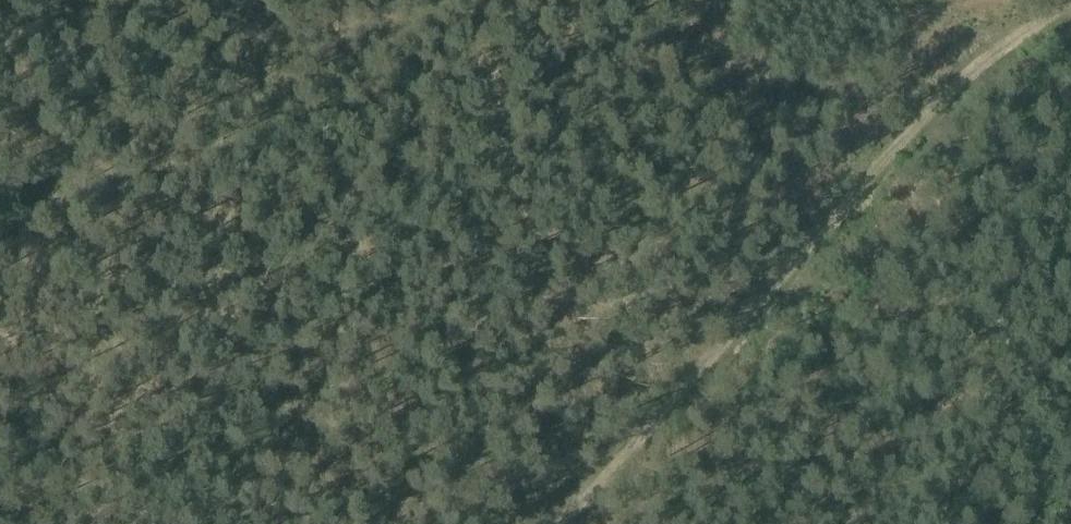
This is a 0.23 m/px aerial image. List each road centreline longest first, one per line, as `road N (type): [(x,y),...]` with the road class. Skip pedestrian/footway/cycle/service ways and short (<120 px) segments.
road 1 (track): [(558,523),(824,230),(931,99),(1058,0)]

